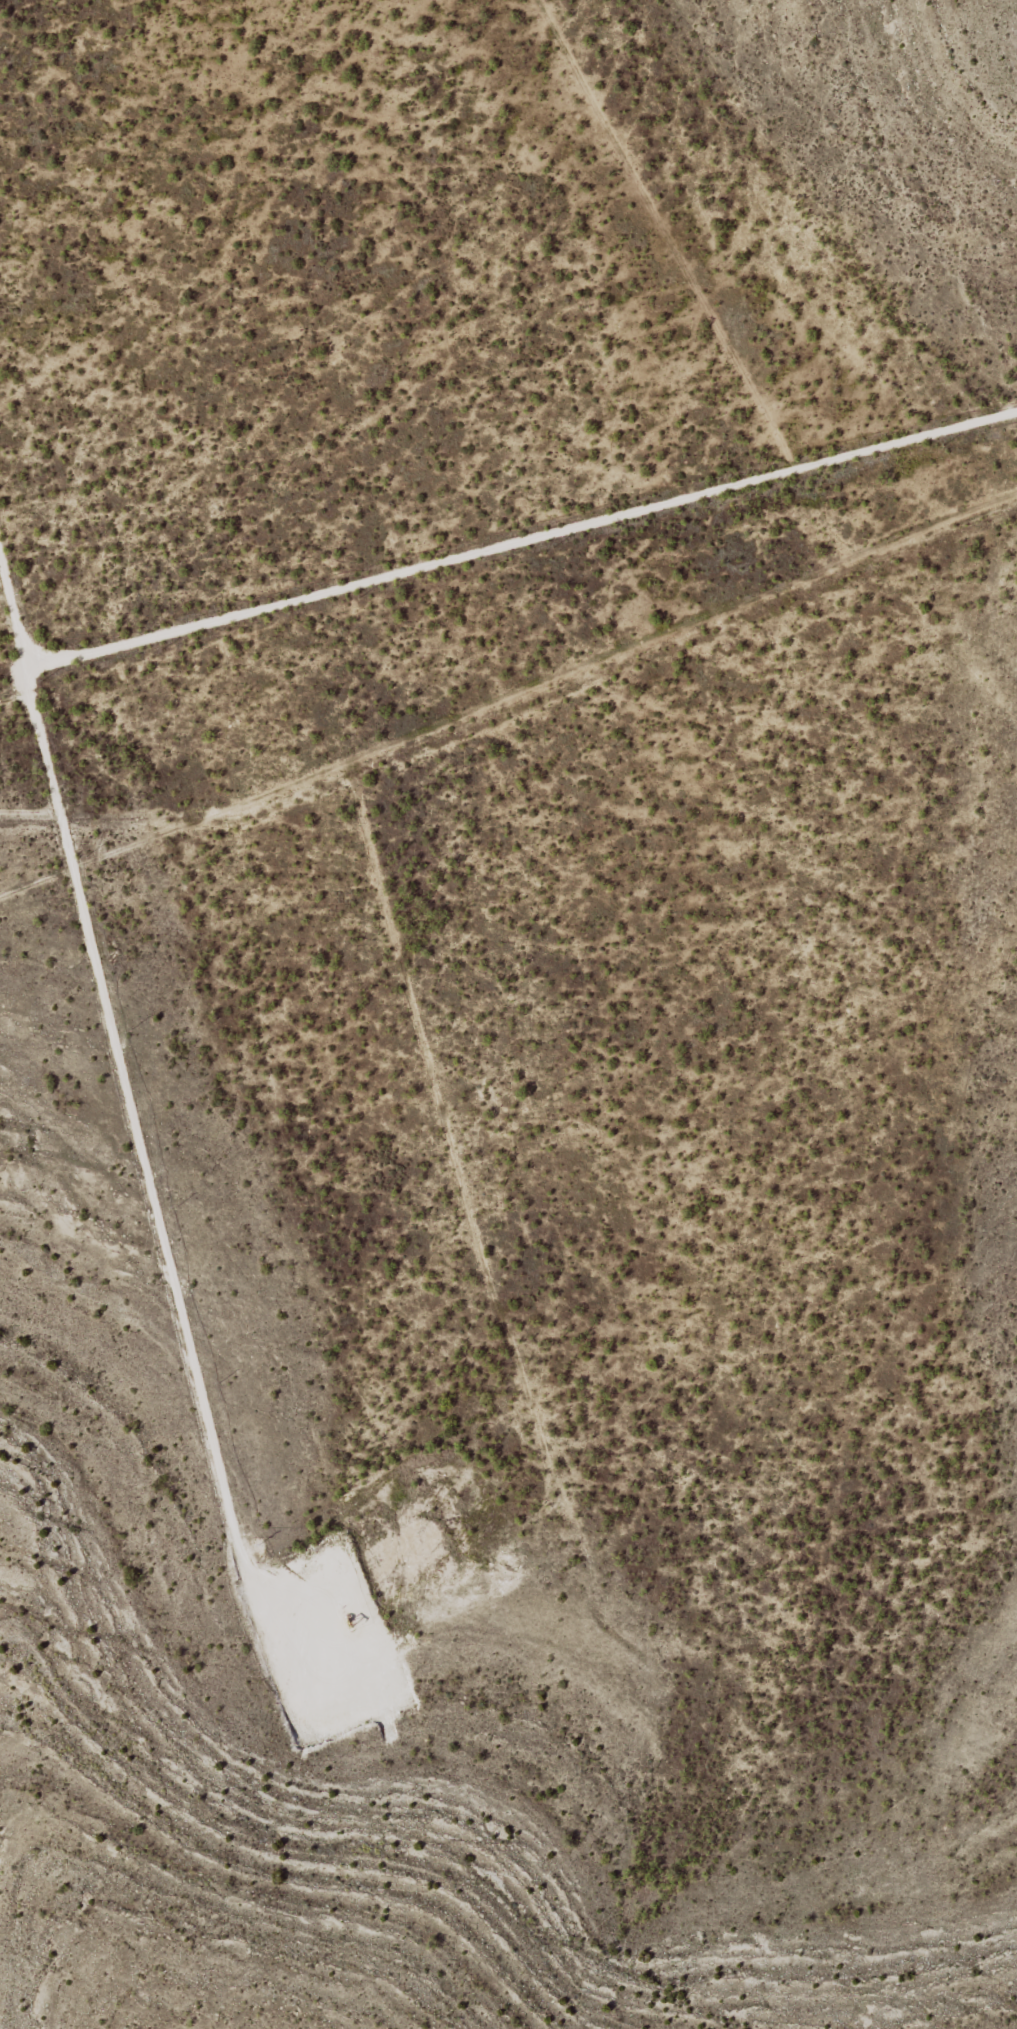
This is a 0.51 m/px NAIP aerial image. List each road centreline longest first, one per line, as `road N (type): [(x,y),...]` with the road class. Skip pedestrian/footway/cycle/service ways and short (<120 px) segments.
road 1 (track): [(1016,832),(946,859),(706,864),(361,919),(0,954)]

